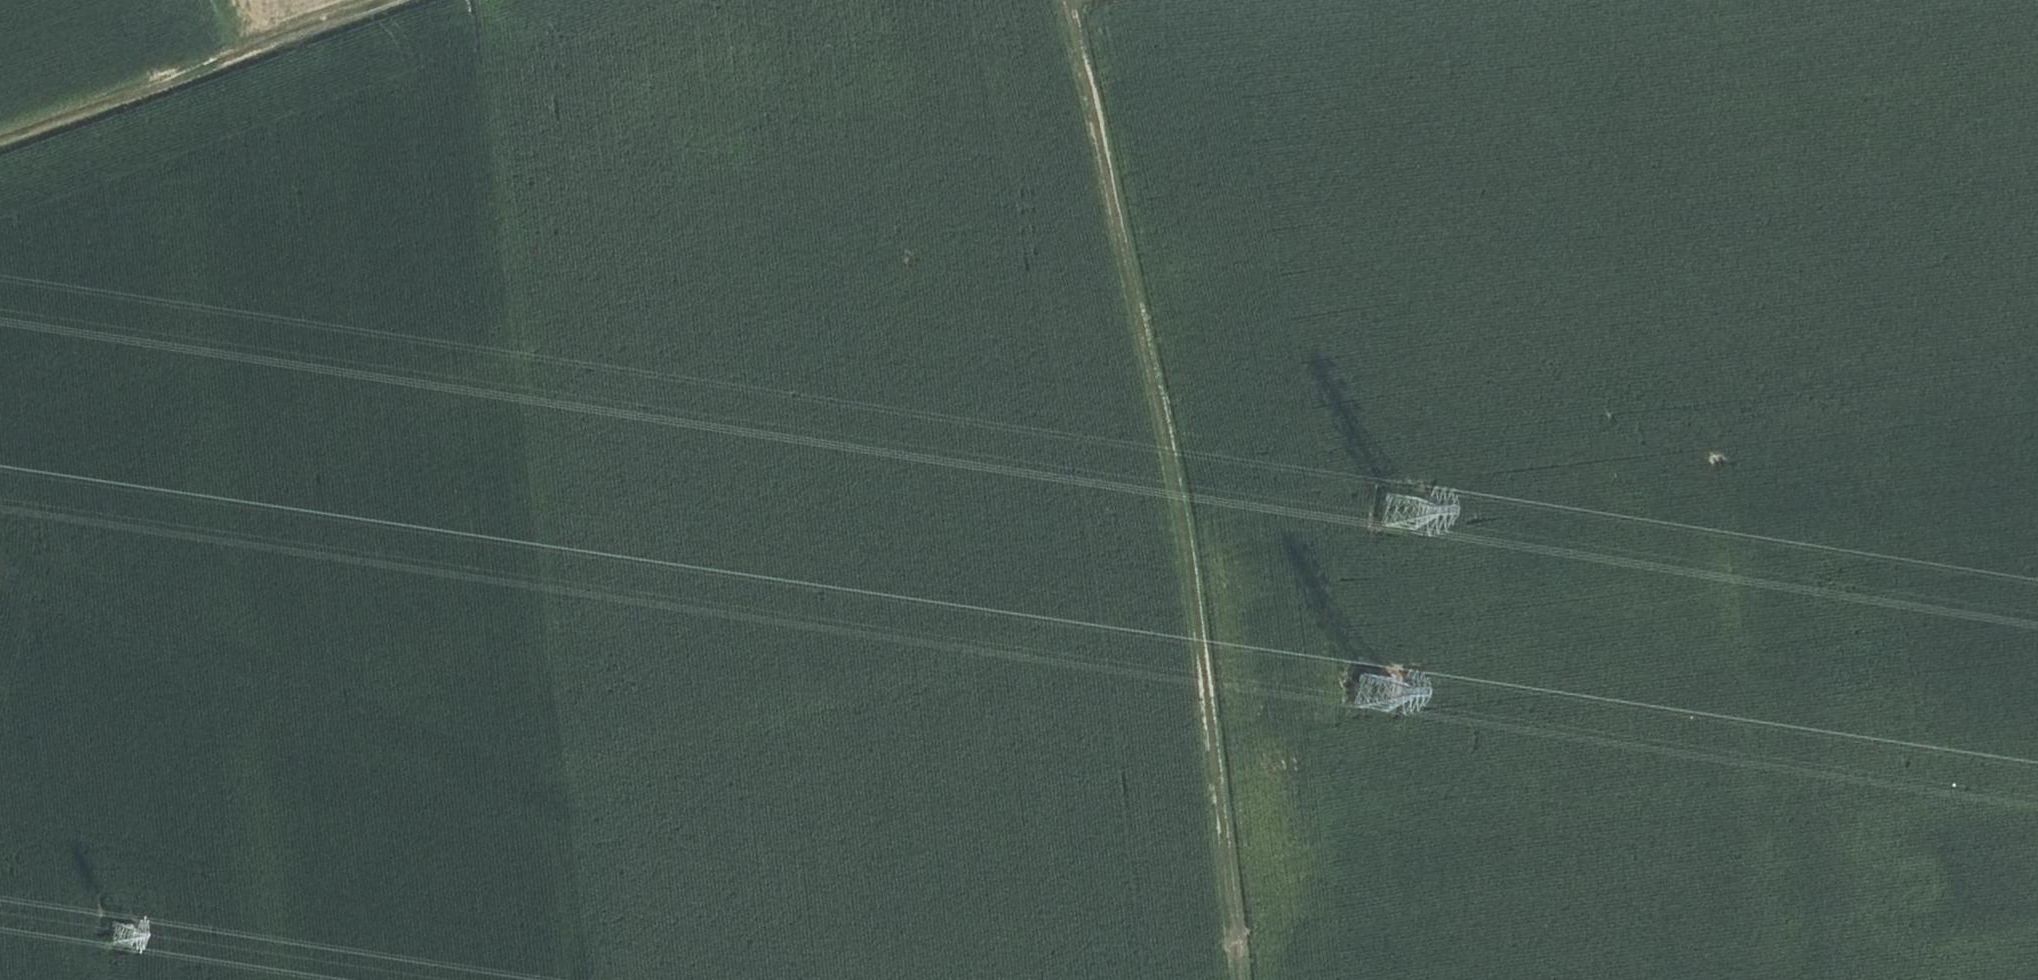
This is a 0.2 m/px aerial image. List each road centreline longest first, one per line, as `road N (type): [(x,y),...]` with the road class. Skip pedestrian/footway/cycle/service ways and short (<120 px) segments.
road 1 (track): [(1076,0),(1183,505),(1249,979)]
road 2 (track): [(437,0),(0,154)]

